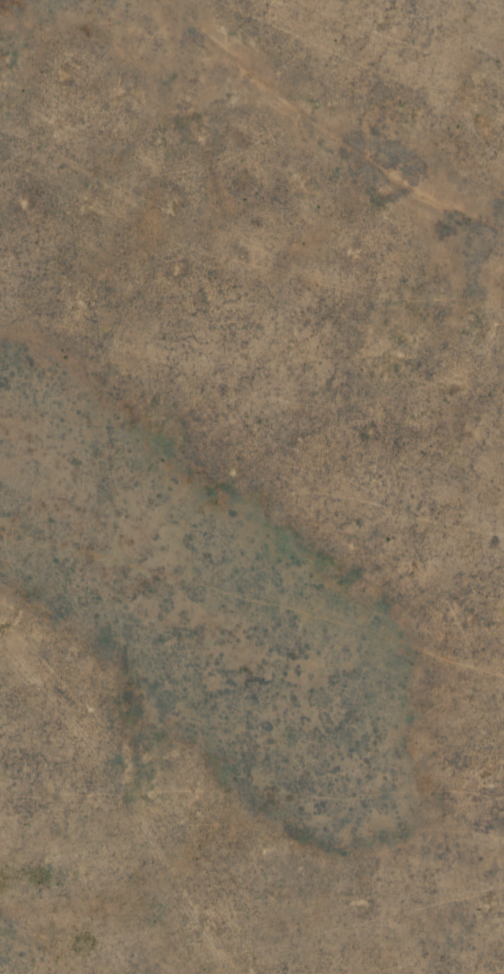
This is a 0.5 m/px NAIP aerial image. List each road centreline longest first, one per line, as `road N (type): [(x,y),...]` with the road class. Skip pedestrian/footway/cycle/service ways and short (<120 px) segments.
road 1 (track): [(503,697),(326,973)]
road 2 (track): [(161,758),(0,590)]

